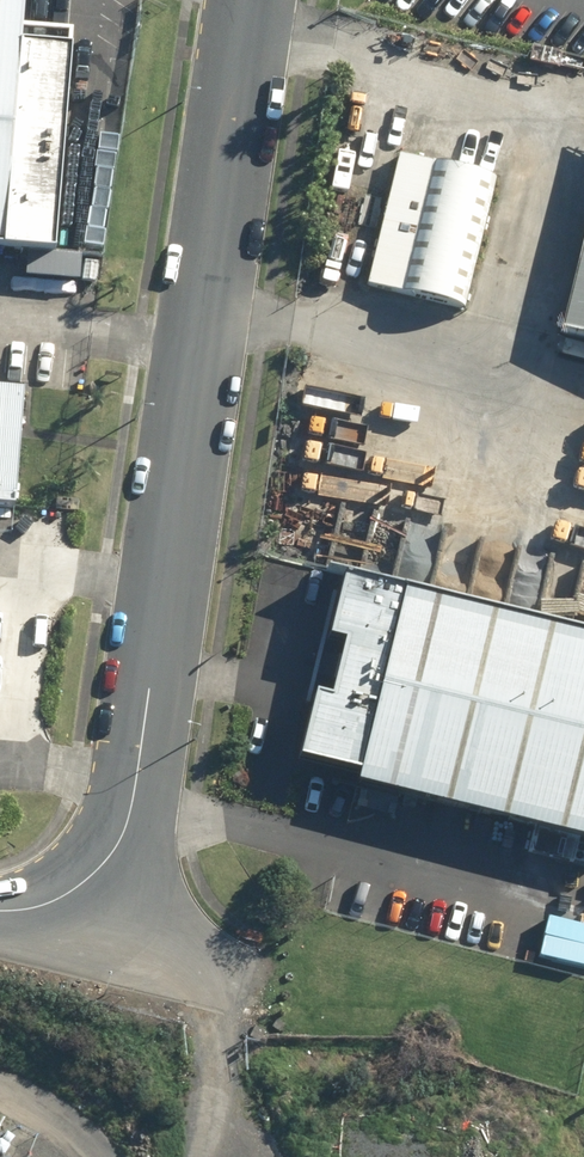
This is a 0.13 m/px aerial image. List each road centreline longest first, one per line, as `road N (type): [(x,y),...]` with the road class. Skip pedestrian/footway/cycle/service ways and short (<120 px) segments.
road 1 (unclassified): [(246,0),(144,740),(122,840),(82,894)]
road 2 (unclassified): [(229,976),(167,958),(82,894)]

